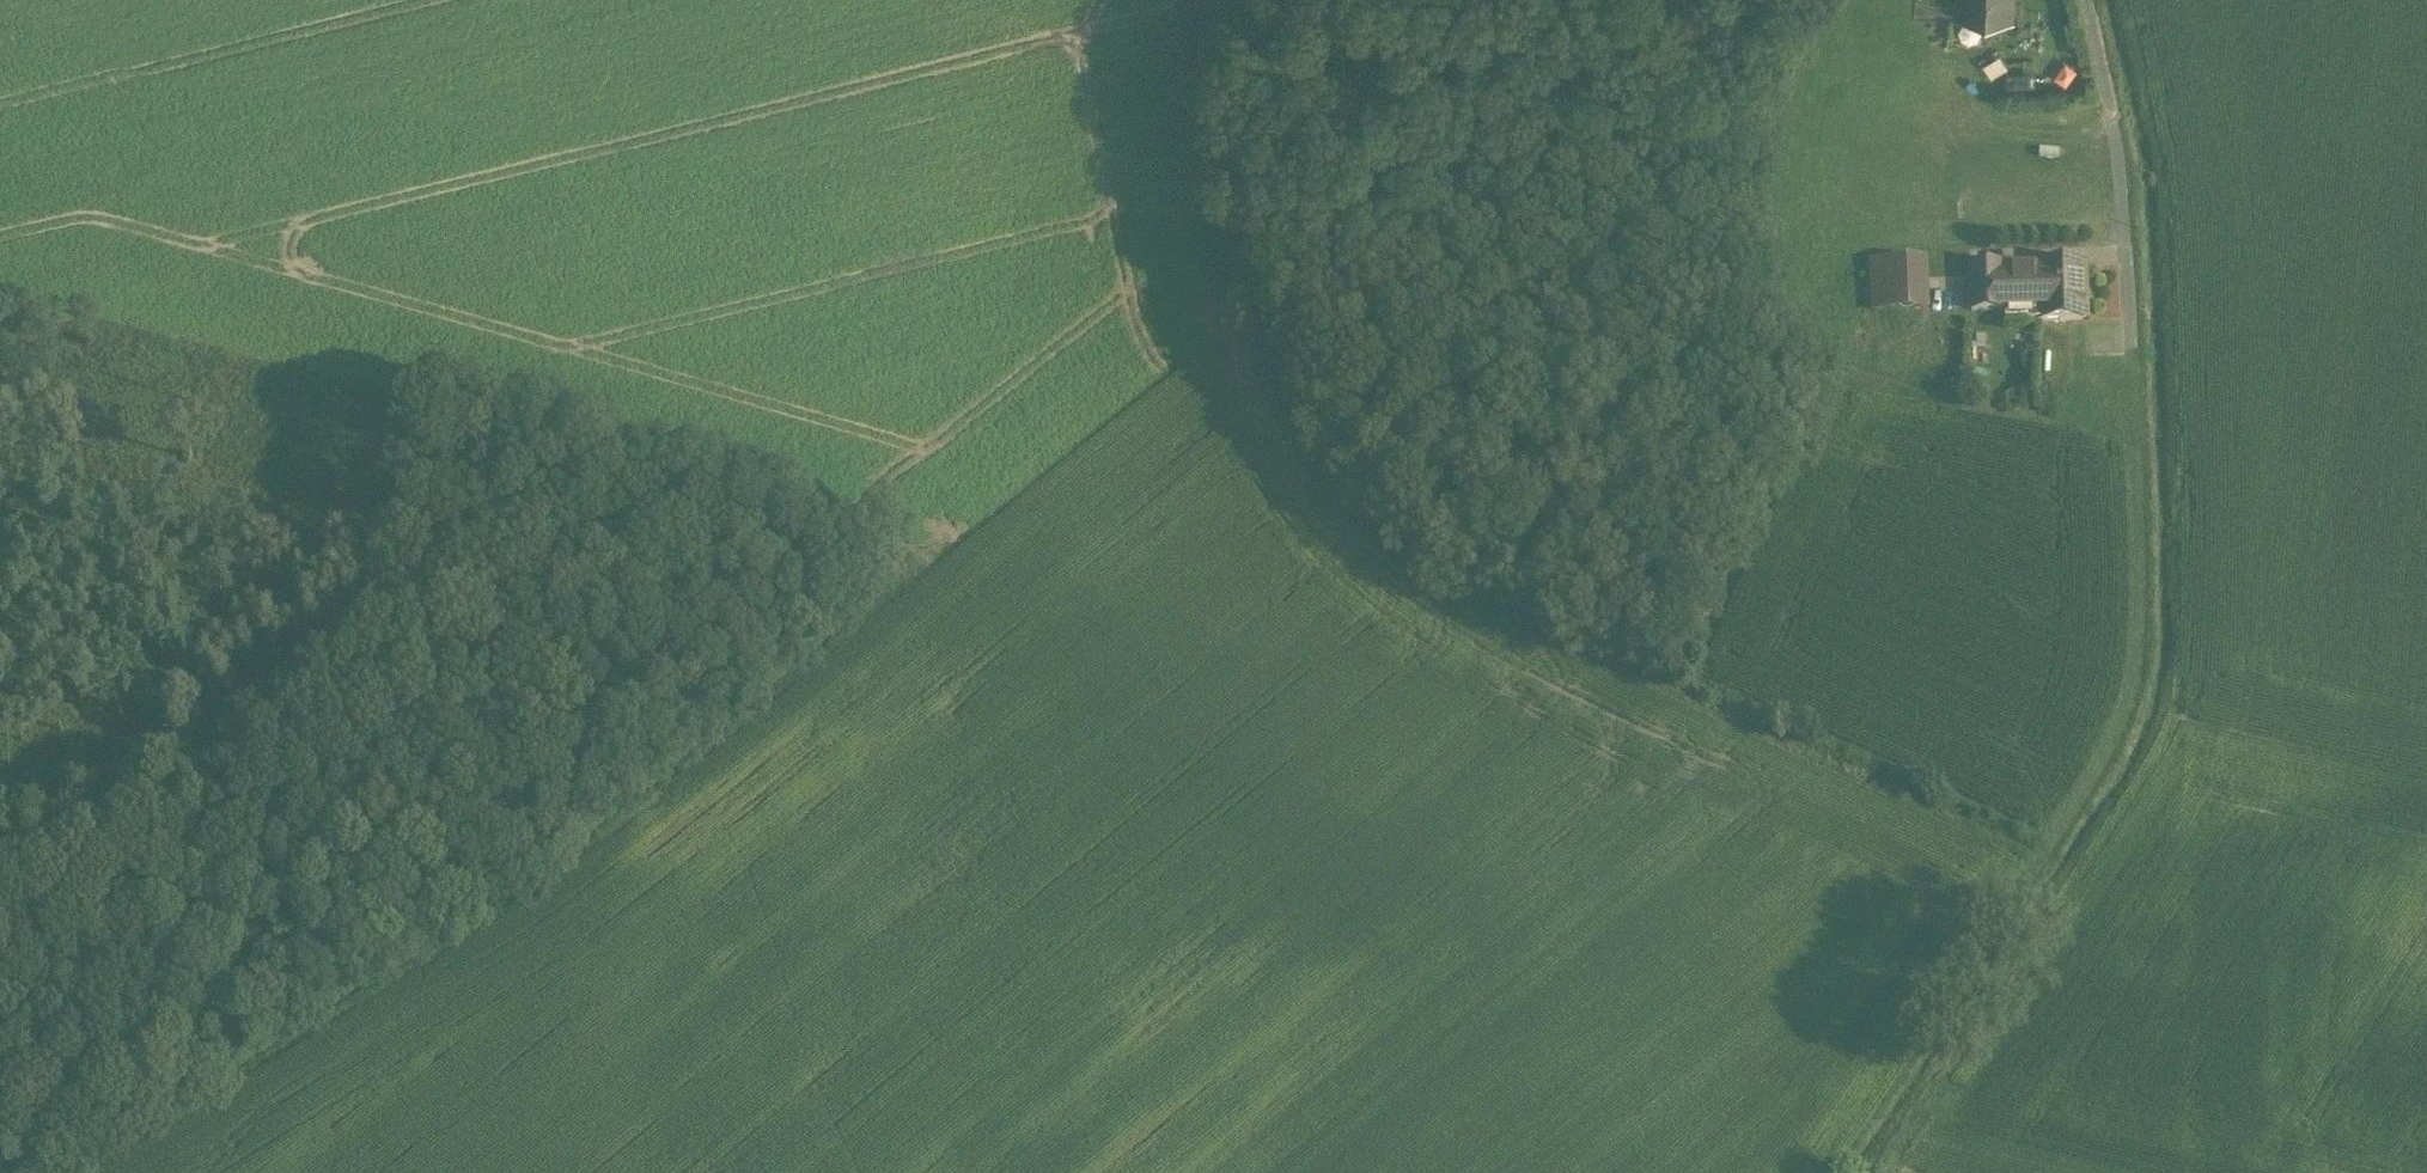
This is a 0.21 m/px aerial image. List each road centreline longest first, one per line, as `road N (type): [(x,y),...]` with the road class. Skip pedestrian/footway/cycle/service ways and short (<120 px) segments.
road 1 (unclassified): [(2083,0),(2130,201),(2134,308)]

